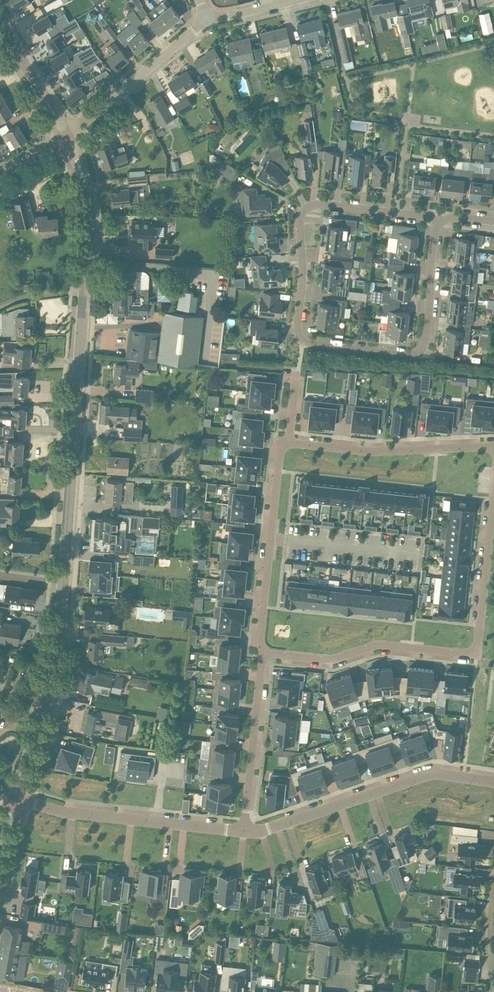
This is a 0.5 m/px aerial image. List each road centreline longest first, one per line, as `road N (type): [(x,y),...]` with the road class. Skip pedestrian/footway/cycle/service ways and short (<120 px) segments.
road 1 (tertiary): [(63,583),(89,218),(83,170),(69,138)]
road 2 (residential): [(493,499),(477,654),(378,645),(332,660),(263,653)]
road 3 (residential): [(302,340),(299,221),(306,207),(439,219)]
road 4 (residential): [(244,832),(431,773),(493,781)]
road 5 (residential): [(302,340),(420,352),(439,219)]
road 6 (residential): [(14,797),(64,812),(244,832)]
road 7 (tertiary): [(14,797),(47,705),(63,583)]
road 8 (residential): [(263,653),(277,471),(288,442)]
road 9 (residential): [(288,442),(371,451),(493,447)]
road 10 (residential): [(69,138),(206,18)]
road 11 (residential): [(244,832),(263,653)]
road 12 (tertiary): [(69,138),(0,22)]

